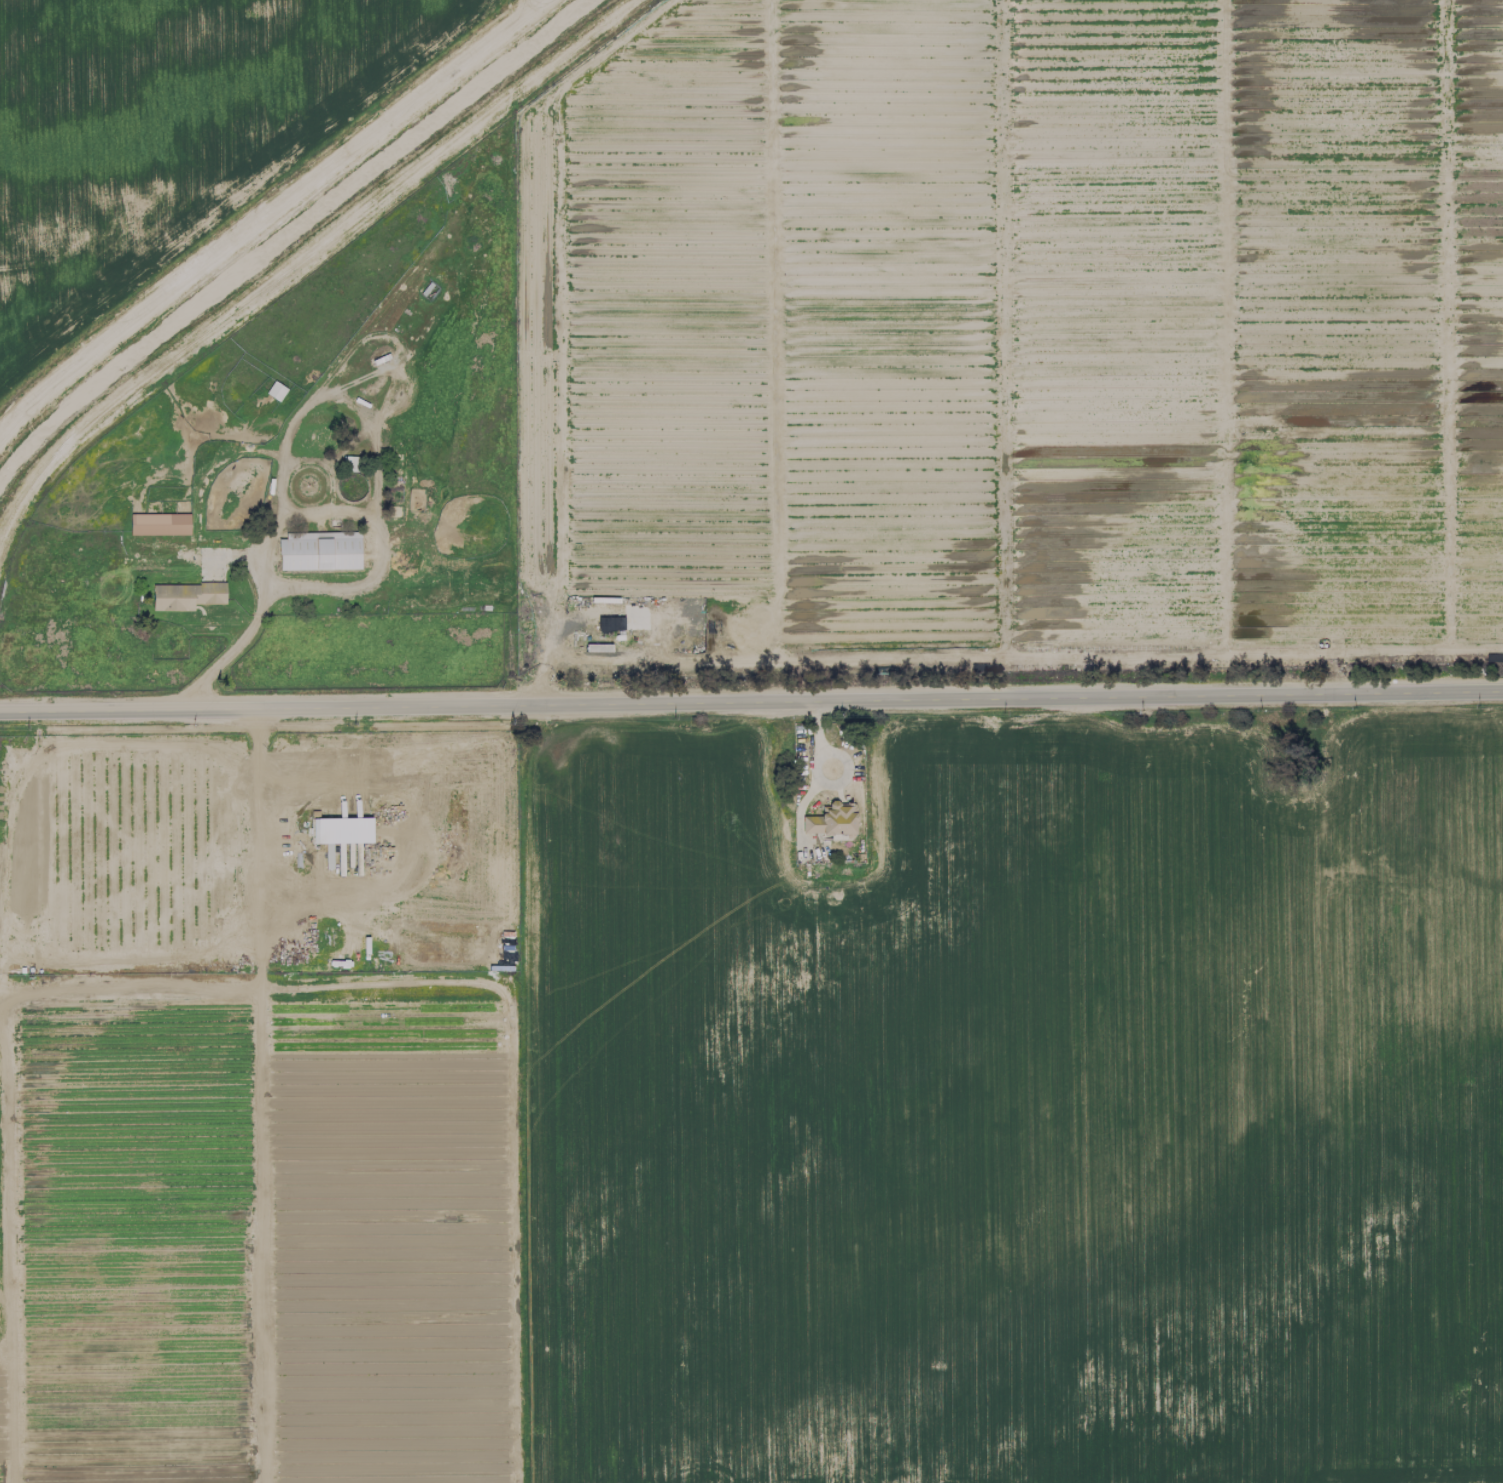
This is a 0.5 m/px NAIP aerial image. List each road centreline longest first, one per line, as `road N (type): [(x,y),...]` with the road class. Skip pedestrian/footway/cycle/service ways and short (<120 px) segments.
road 1 (secondary): [(0,711),(1502,692)]

